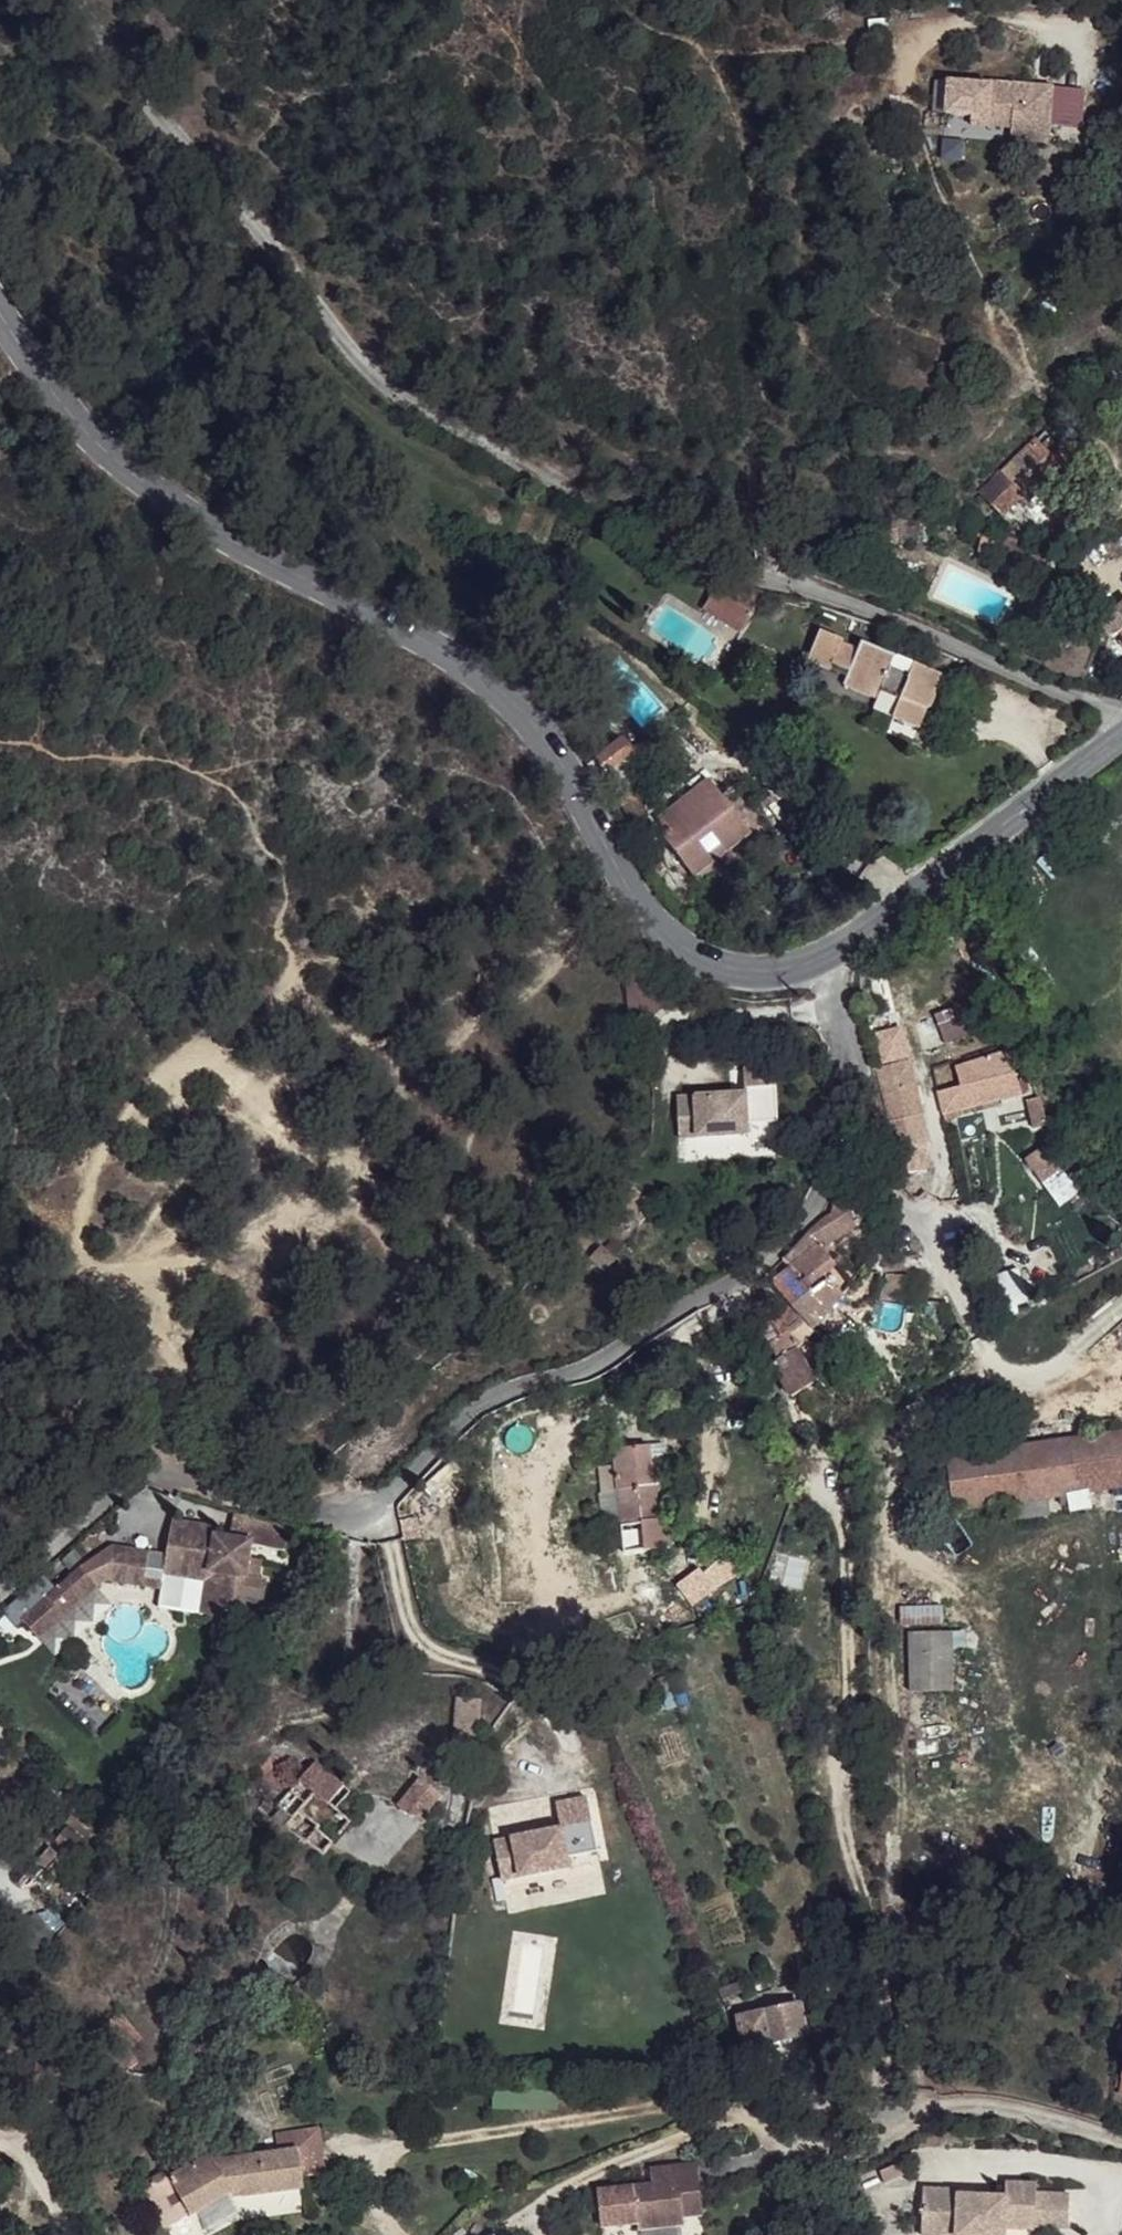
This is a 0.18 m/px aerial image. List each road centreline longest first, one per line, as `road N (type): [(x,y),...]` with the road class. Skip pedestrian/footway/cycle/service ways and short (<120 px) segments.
road 1 (unclassified): [(64,0),(321,317),(431,425),(696,560),(805,587),(1121,722)]
road 2 (residential): [(0,1614),(200,1467),(254,1468),(318,1507),(369,1510),(495,1392),(586,1369),(756,1281),(802,1232),(845,1157),(861,1087),(830,956)]
road 3 (tertiary): [(0,318),(57,403),(112,466),(214,536),(486,686),(555,745),(629,890),(667,939),(723,966),(785,969),(830,956)]
road 4 (track): [(0,1300),(72,1265),(148,1244),(208,1211),(308,1128),(346,1072),(476,991),(531,982),(614,909),(597,879),(629,890)]
road 5 (tertiary): [(830,956),(1121,734)]
road 6 (residential): [(891,2116),(986,2107),(1075,2126),(1121,2146)]

